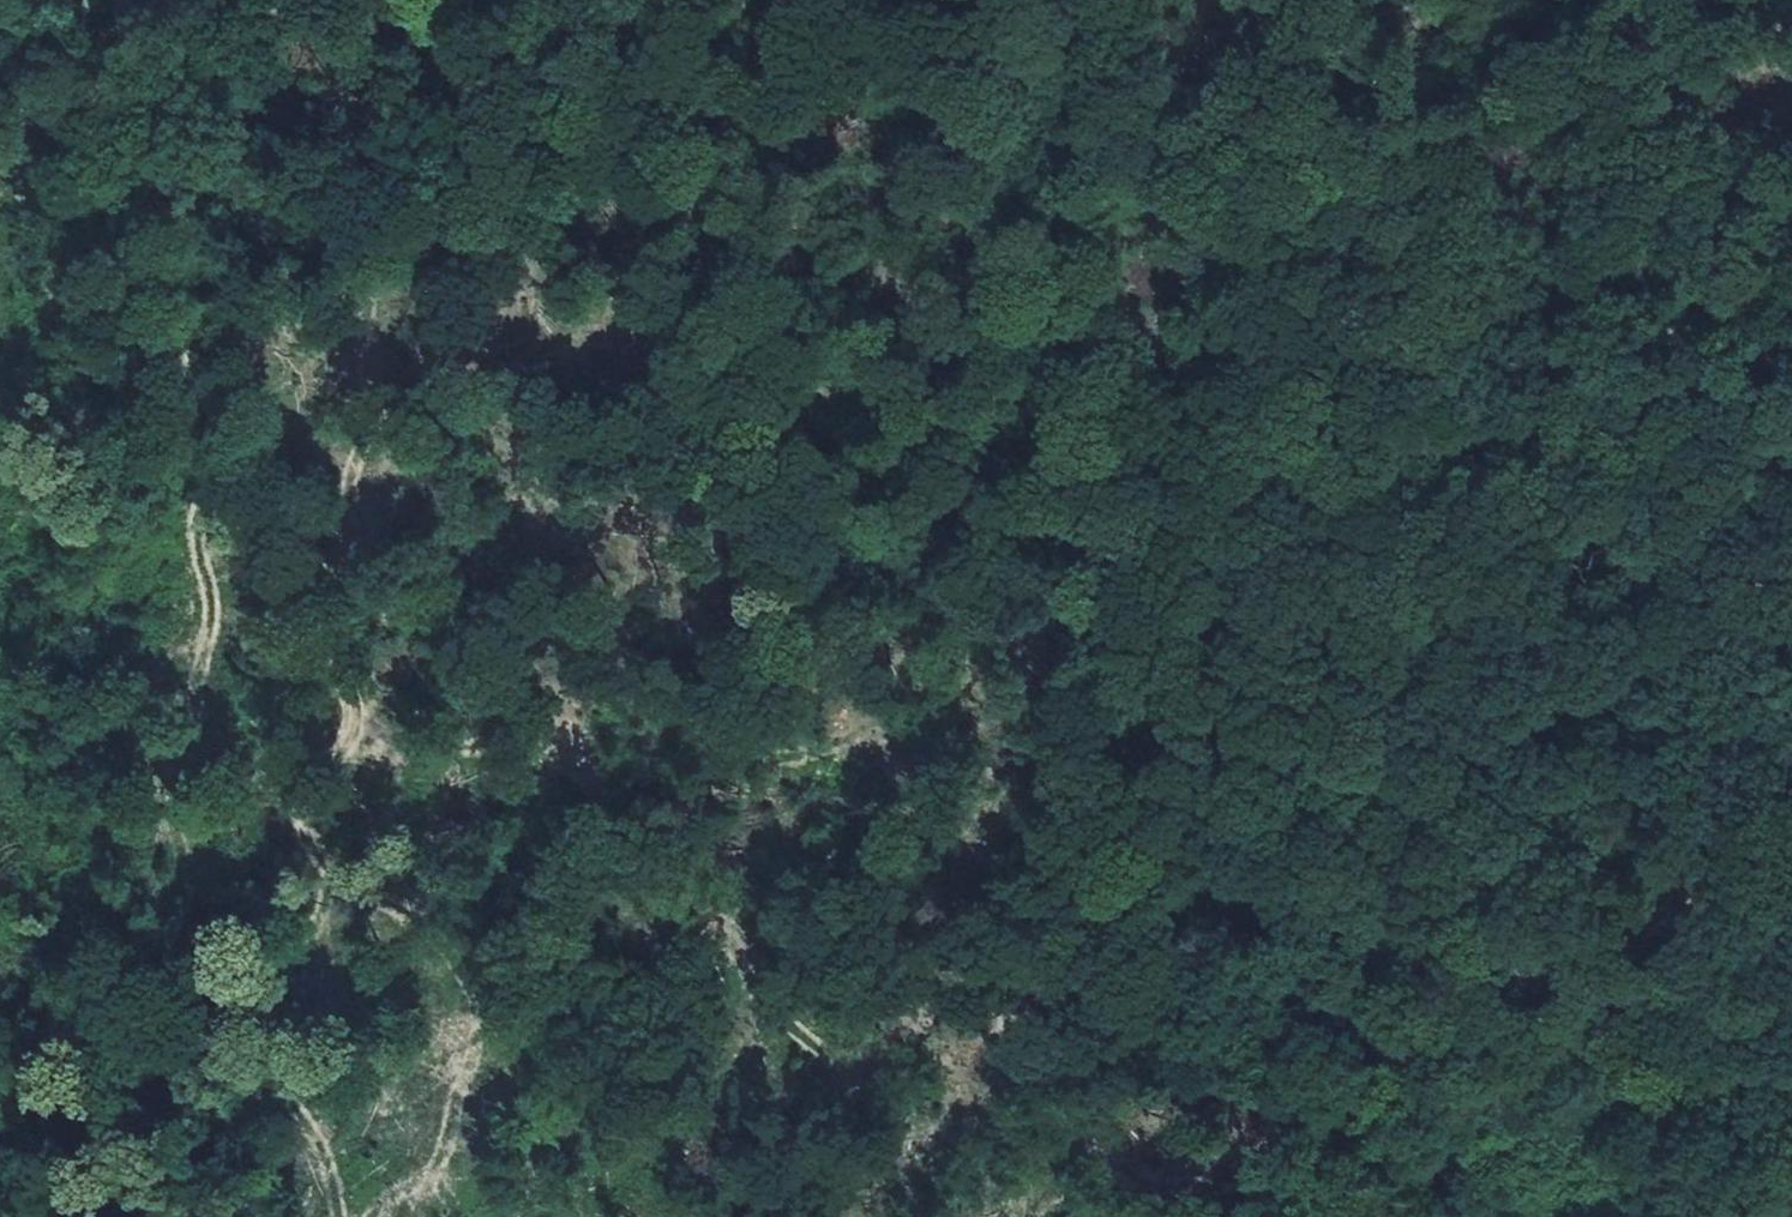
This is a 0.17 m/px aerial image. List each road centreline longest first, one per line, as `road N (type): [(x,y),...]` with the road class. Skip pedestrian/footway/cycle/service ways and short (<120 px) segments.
road 1 (track): [(0,82),(98,76),(385,0)]

